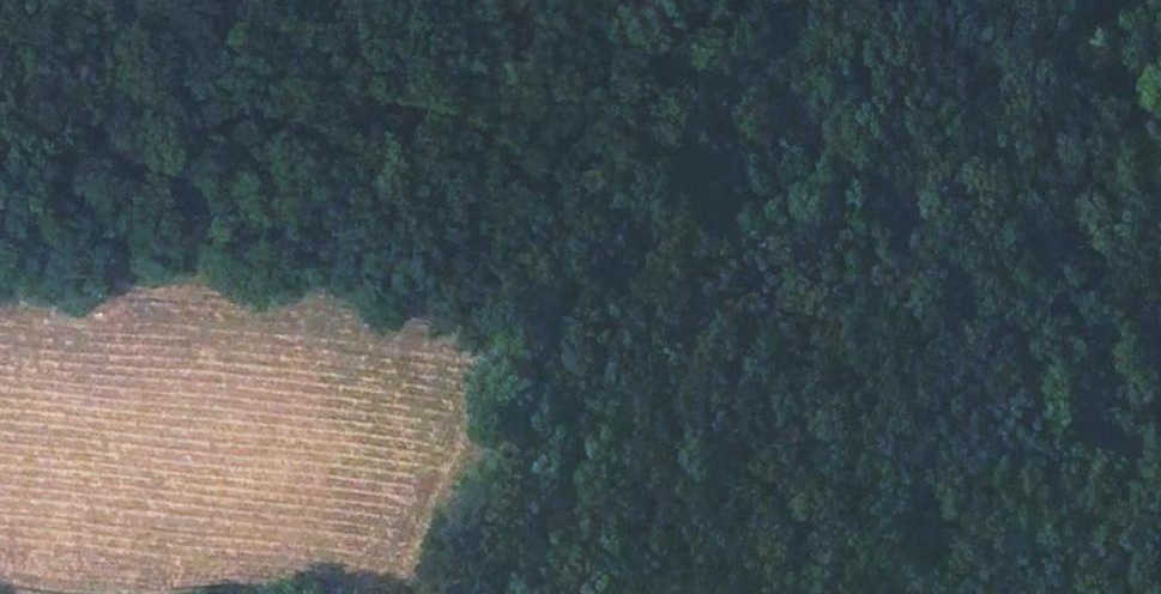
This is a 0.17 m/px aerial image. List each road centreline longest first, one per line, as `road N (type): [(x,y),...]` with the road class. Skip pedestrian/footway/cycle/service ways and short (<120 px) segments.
road 1 (track): [(1072,593),(1063,459),(997,326),(891,198),(822,146),(552,0)]
road 2 (track): [(1063,459),(1023,477),(927,591),(900,589),(877,565),(860,484),(838,474),(814,484),(738,558),(687,593)]
road 3 (track): [(626,593),(603,511),(588,489),(558,495),(465,582),(440,593)]

